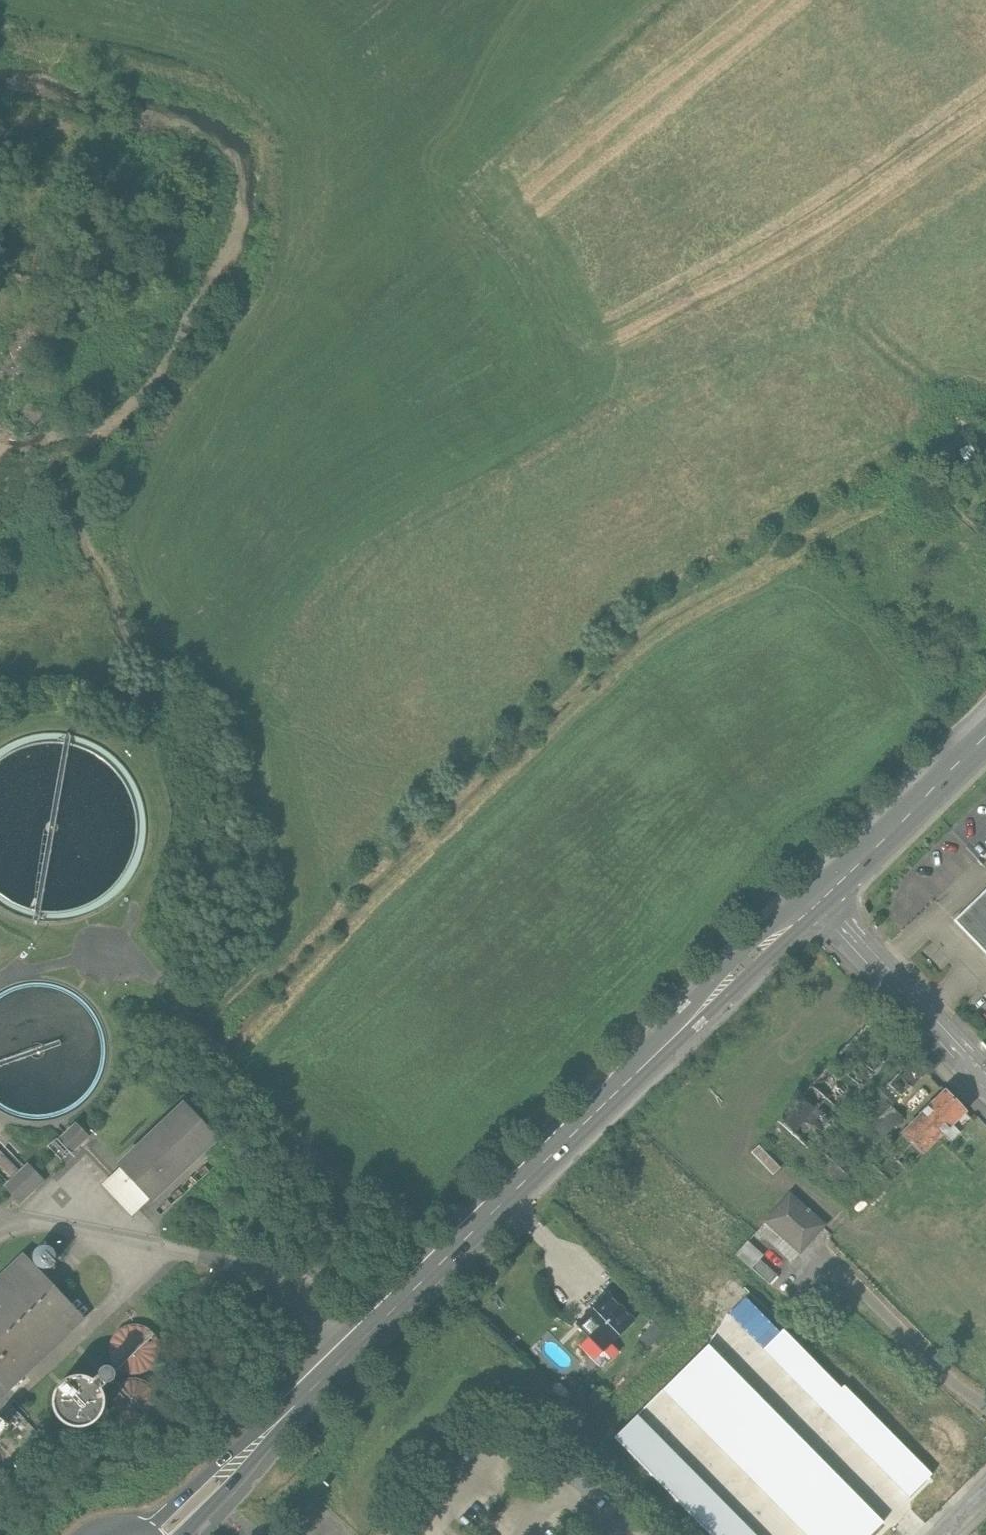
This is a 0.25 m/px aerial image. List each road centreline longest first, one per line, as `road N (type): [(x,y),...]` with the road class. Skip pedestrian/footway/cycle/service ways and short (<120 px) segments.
road 1 (primary): [(161,1534),(820,900)]
road 2 (residential): [(985,1077),(820,900)]
road 3 (primary): [(820,900),(985,738)]
road 4 (track): [(199,1027),(274,956),(289,925)]

